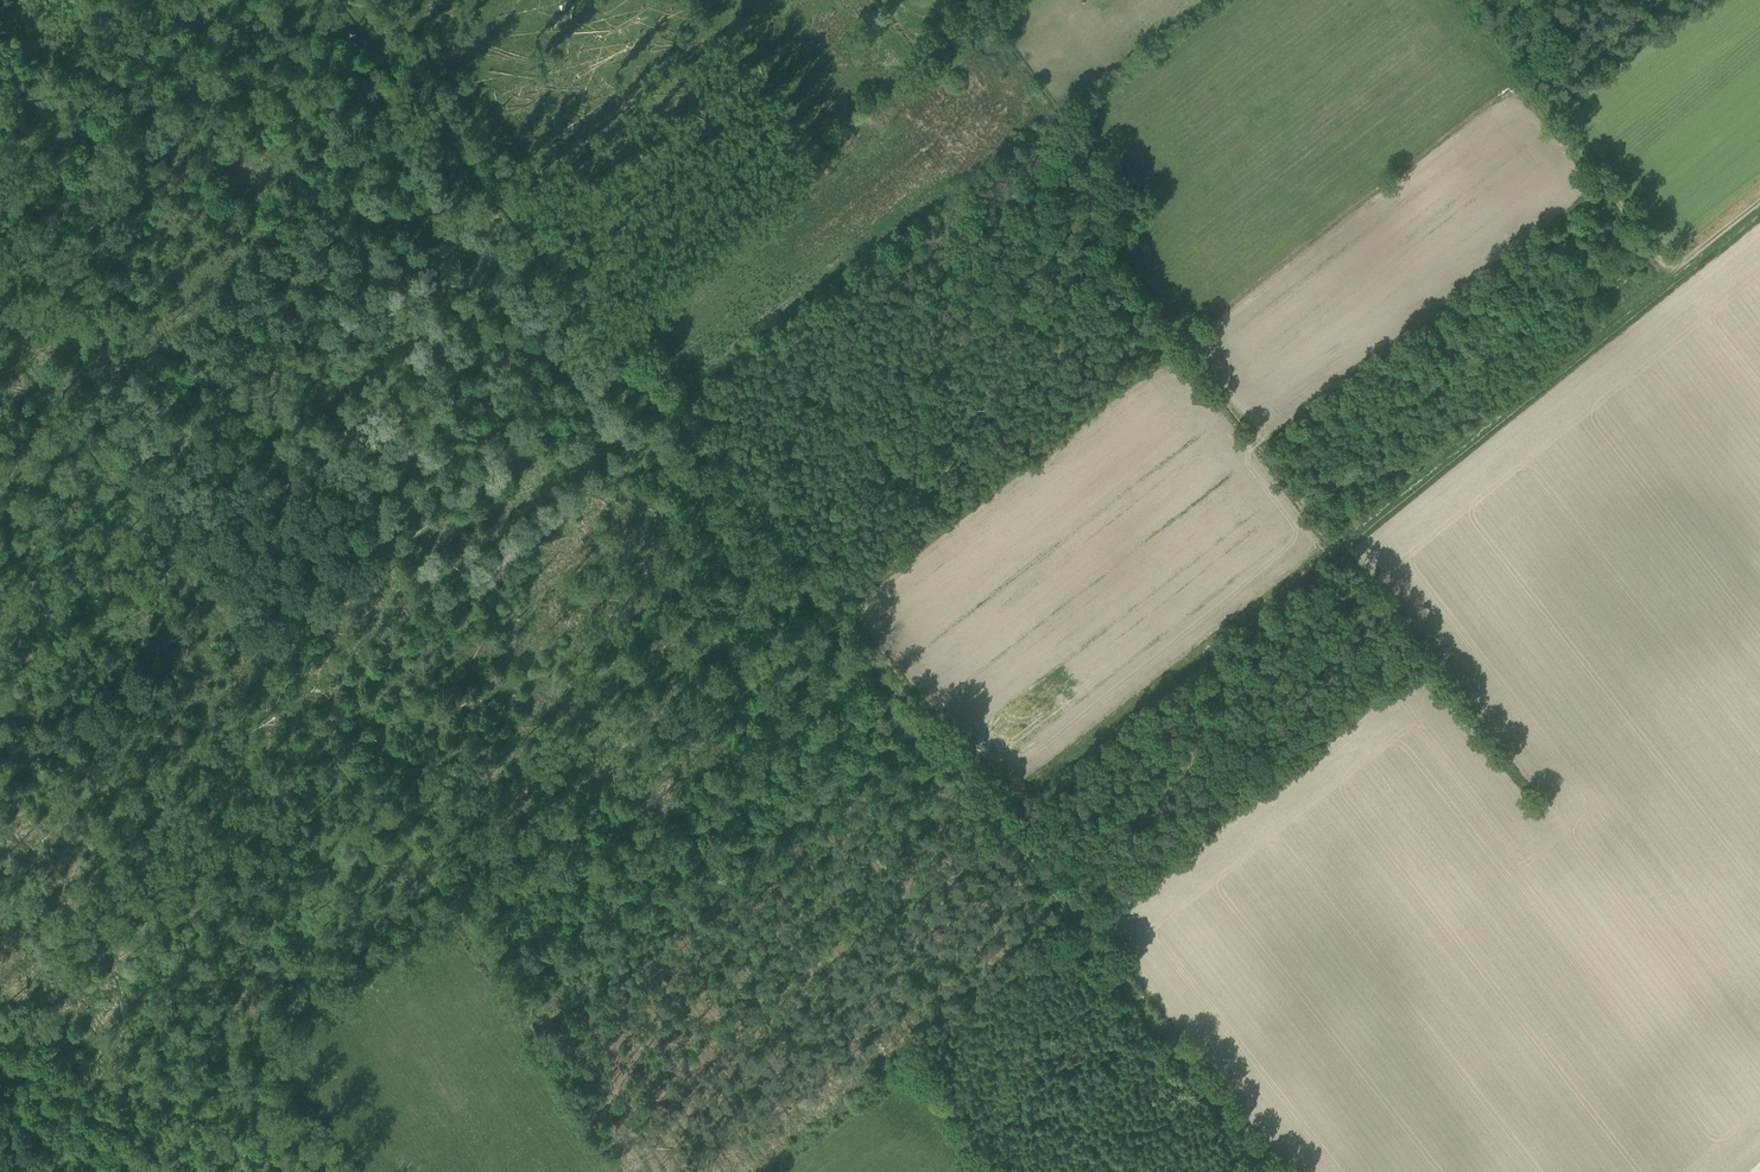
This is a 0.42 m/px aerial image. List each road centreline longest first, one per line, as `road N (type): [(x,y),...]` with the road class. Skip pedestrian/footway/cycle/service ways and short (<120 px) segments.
road 1 (track): [(345,0),(1269,1171)]
road 2 (track): [(1759,199),(1681,263),(1660,263),(1525,86)]

